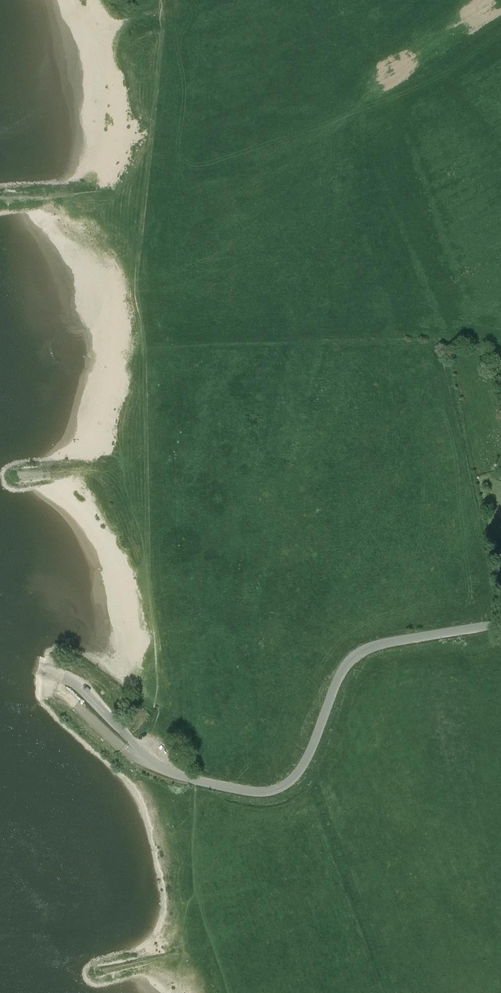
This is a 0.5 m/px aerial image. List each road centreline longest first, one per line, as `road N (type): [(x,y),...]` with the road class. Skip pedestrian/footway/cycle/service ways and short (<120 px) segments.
road 1 (tertiary): [(48,676),(168,773),(273,791),(304,765),(356,656),(500,623)]

